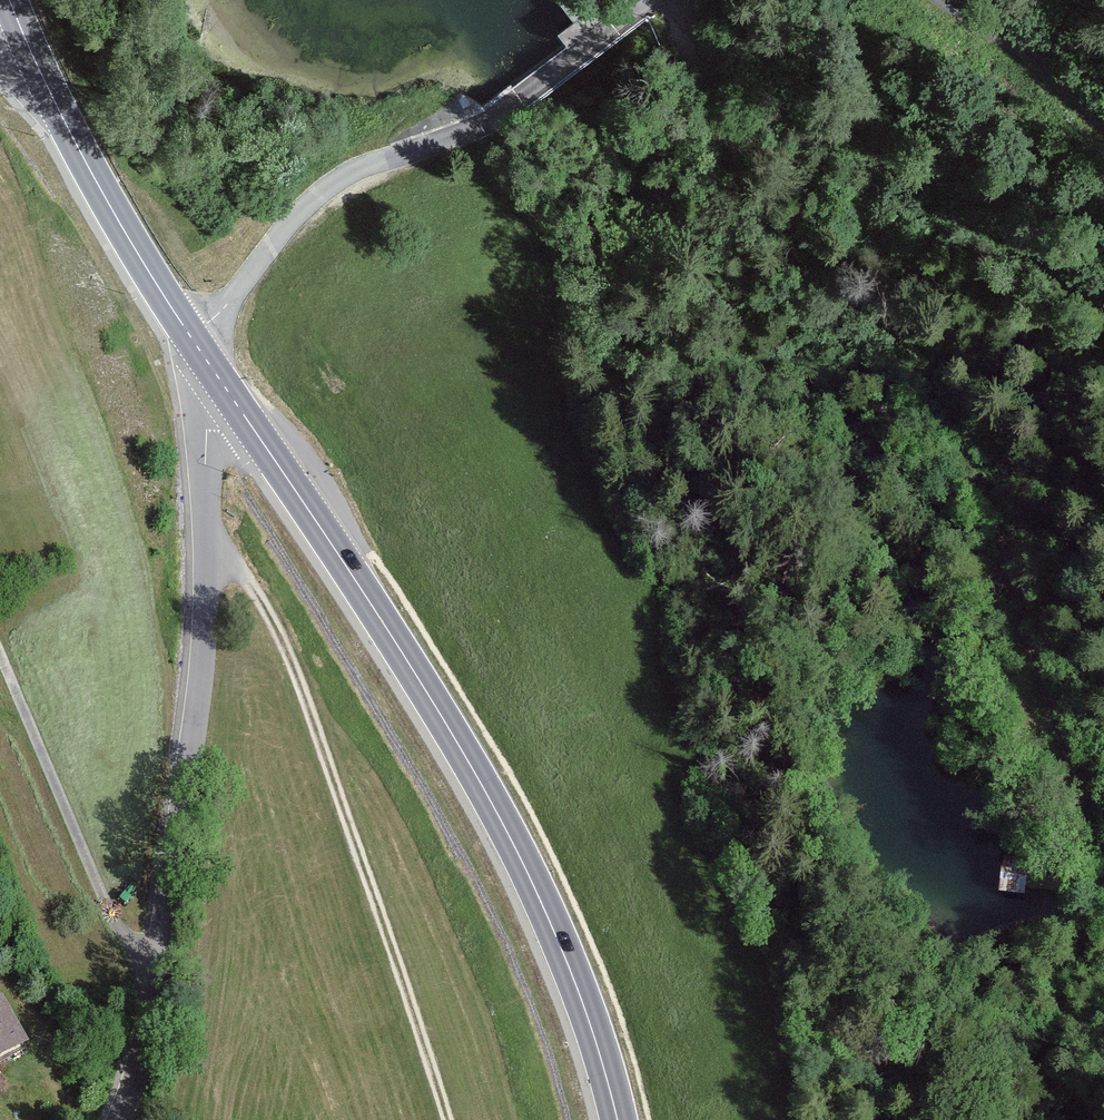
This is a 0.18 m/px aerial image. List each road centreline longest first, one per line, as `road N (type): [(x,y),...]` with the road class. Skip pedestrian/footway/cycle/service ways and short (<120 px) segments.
road 1 (track): [(721,129),(886,332),(992,496),(1031,658),(1103,855)]
road 2 (primary): [(618,1119),(568,964),(485,791),(230,394)]
road 3 (residential): [(230,394),(207,431),(205,631),(151,1046),(120,1119)]
road 4 (track): [(206,553),(247,580),(280,636),(448,1119)]
road 5 (track): [(1103,291),(1005,231),(721,129),(703,94),(696,23),(678,0)]
road 6 (primary): [(230,394),(110,206),(10,0)]
road 7 (track): [(163,955),(117,929),(0,662)]

